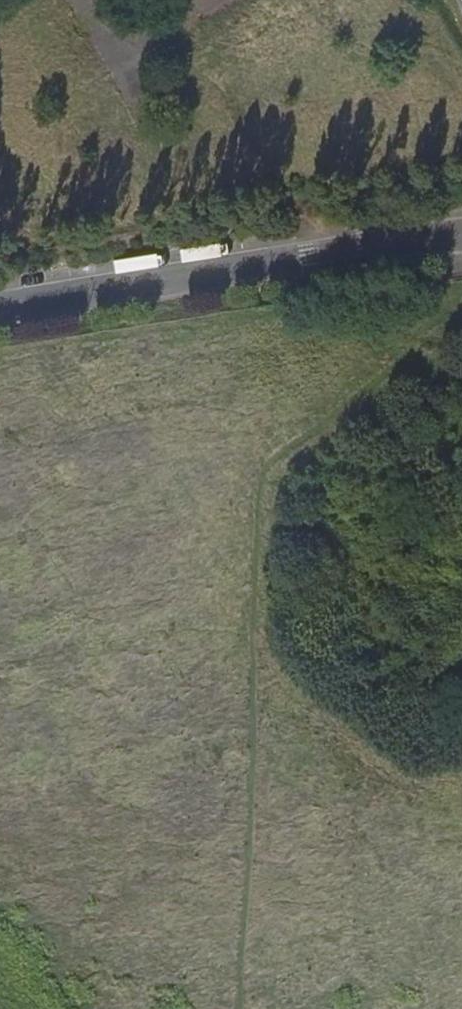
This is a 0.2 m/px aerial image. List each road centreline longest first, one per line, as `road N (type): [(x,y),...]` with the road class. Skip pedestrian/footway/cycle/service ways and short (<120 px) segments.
road 1 (residential): [(461,236),(0,303)]
road 2 (residential): [(137,105),(75,0)]

